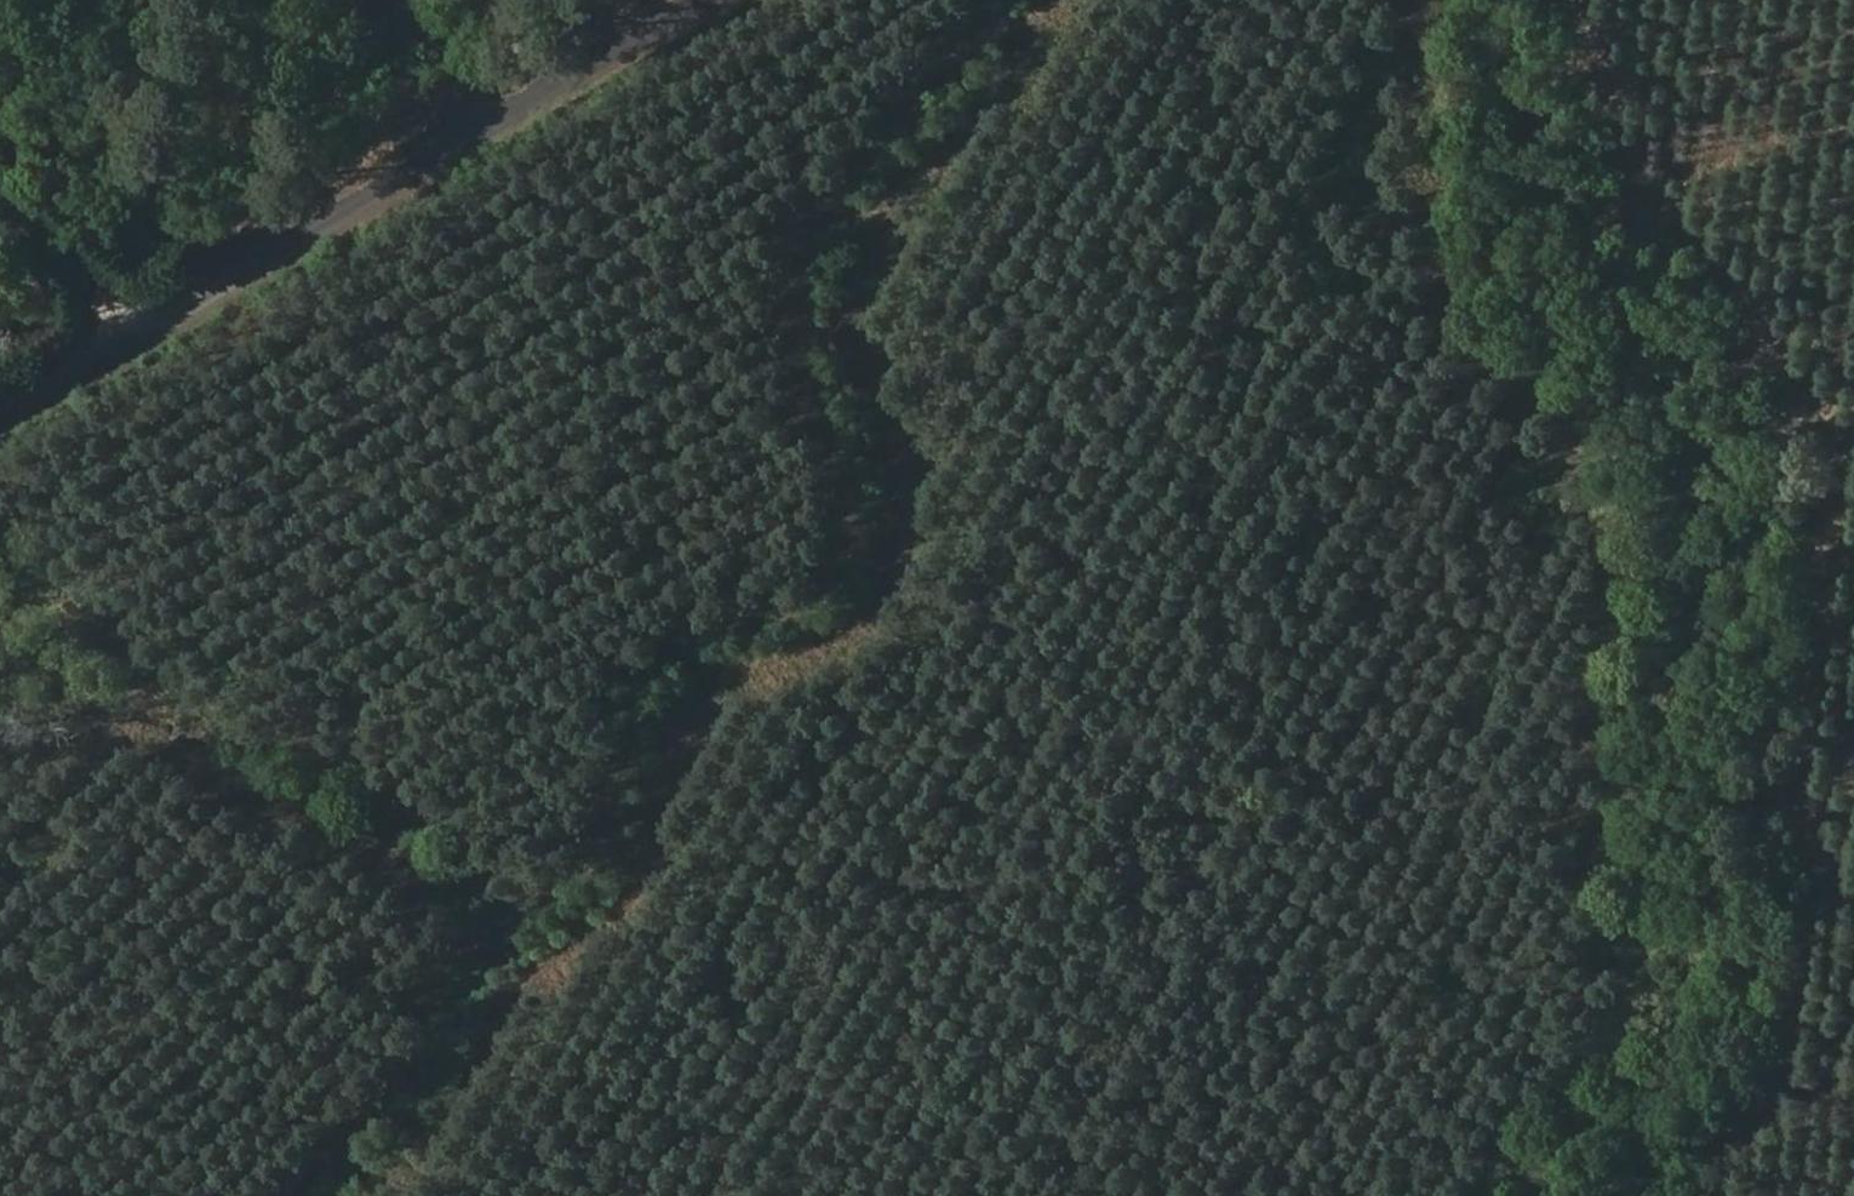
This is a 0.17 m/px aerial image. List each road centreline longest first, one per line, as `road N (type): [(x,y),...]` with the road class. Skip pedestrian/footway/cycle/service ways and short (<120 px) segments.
road 1 (unclassified): [(0,415),(713,0)]
road 2 (track): [(0,162),(154,322)]

